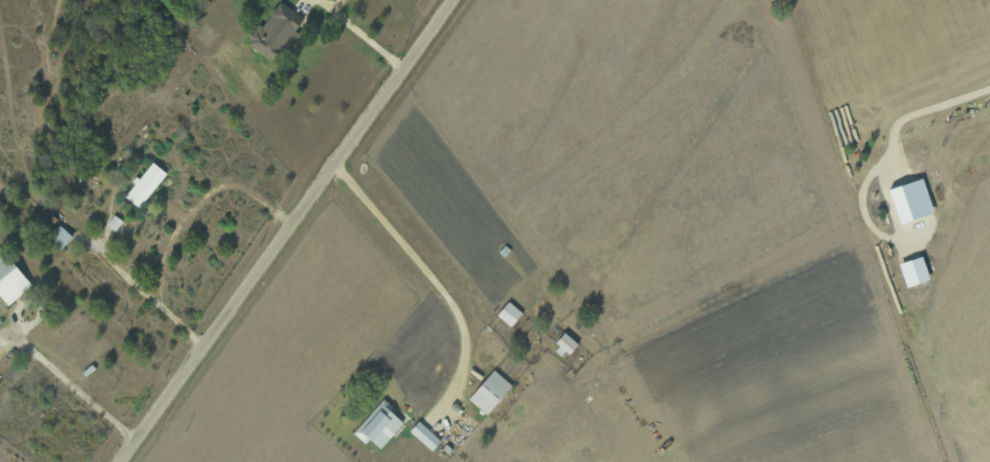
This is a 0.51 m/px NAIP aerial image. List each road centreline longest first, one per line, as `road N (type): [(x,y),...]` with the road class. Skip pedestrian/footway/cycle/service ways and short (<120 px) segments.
road 1 (residential): [(123,461),(453,0)]

